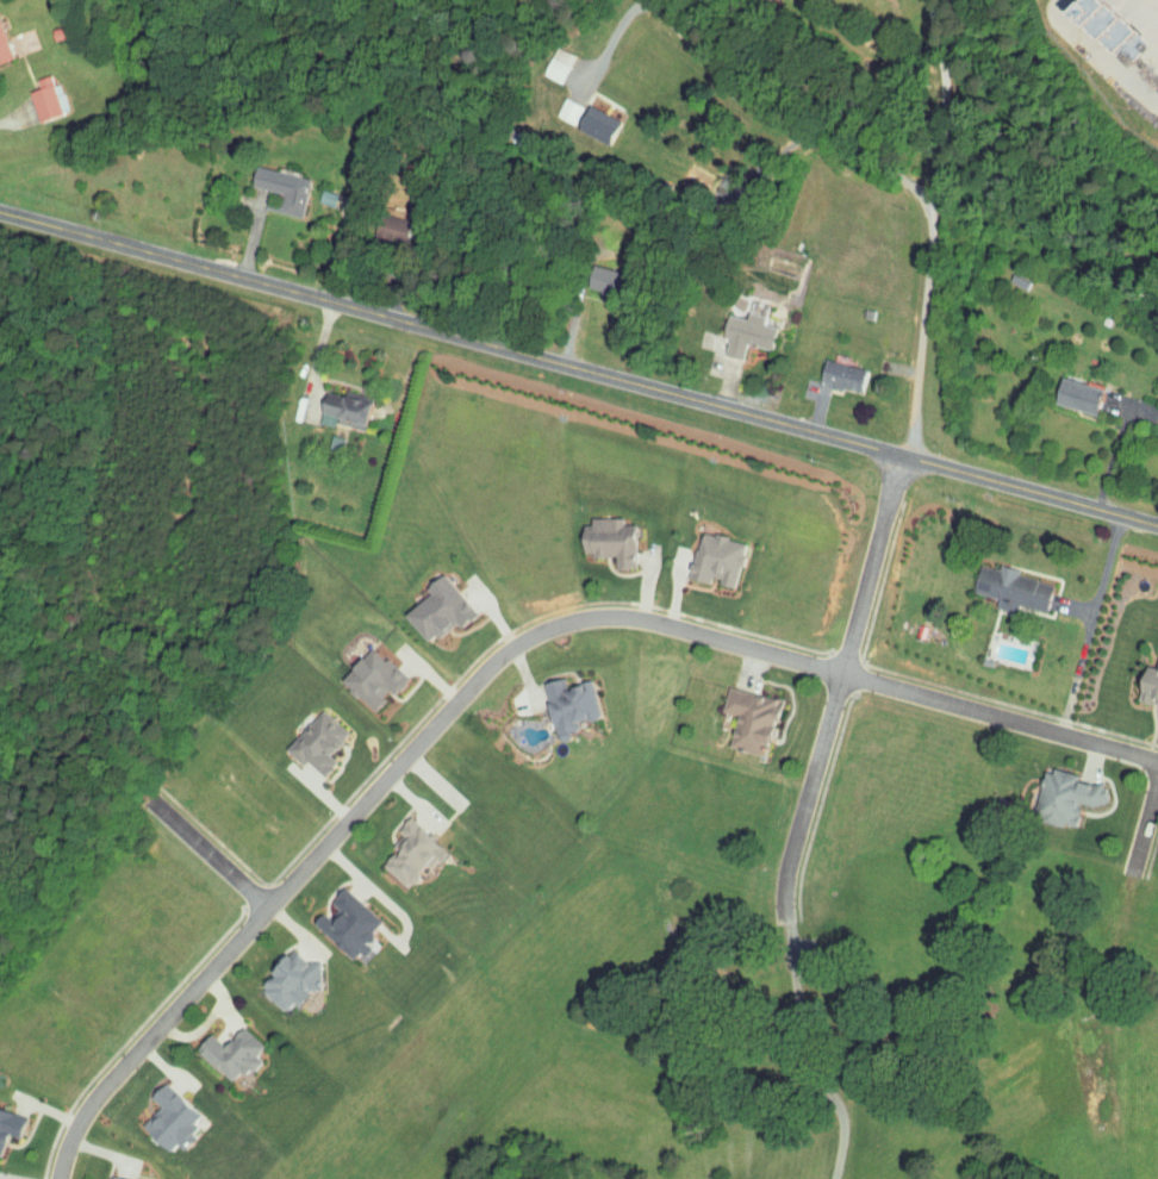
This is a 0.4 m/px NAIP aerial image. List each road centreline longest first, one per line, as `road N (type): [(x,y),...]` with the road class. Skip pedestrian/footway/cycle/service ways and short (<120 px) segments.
road 1 (residential): [(59,1178),(85,1110),(441,719),(516,644),(548,625),(584,617),(664,623),(1157,761)]
road 2 (tertiary): [(0,210),(1157,528)]
road 3 (residential): [(916,461),(932,206),(702,56),(655,0)]
road 4 (residential): [(902,457),(838,670),(786,879),(786,922)]
road 5 (residential): [(267,905),(149,797)]

